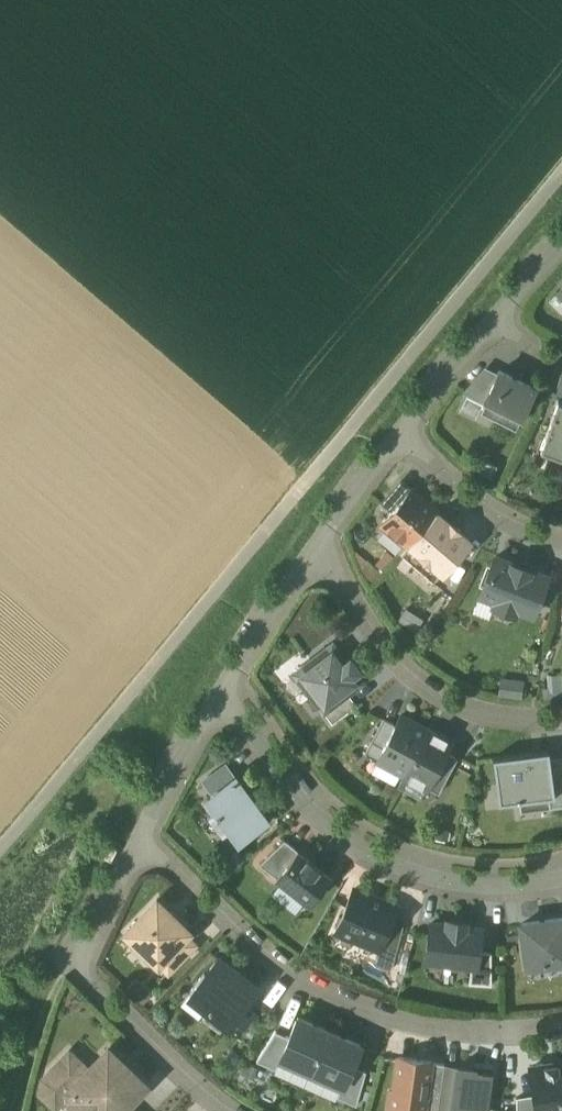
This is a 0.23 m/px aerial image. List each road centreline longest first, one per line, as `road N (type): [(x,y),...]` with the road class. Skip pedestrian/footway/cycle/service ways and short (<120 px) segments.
road 1 (track): [(561,174),(0,847)]
road 2 (residential): [(561,1024),(437,1027),(348,1000),(277,962),(142,838)]
road 3 (residential): [(561,864),(473,874),(406,860),(347,830),(221,695)]
road 4 (residential): [(561,718),(490,716),(447,700),(383,641),(321,546)]
road 5 (residential): [(235,1110),(74,963)]
road 6 (residential): [(399,434),(477,504),(561,540)]
road 7 (residential): [(321,546),(221,695)]
road 8 (residential): [(221,695),(142,838)]
road 9 (residential): [(495,316),(399,434)]
road 10 (residential): [(142,838),(74,963)]
road 11 (residential): [(399,434),(321,546)]

